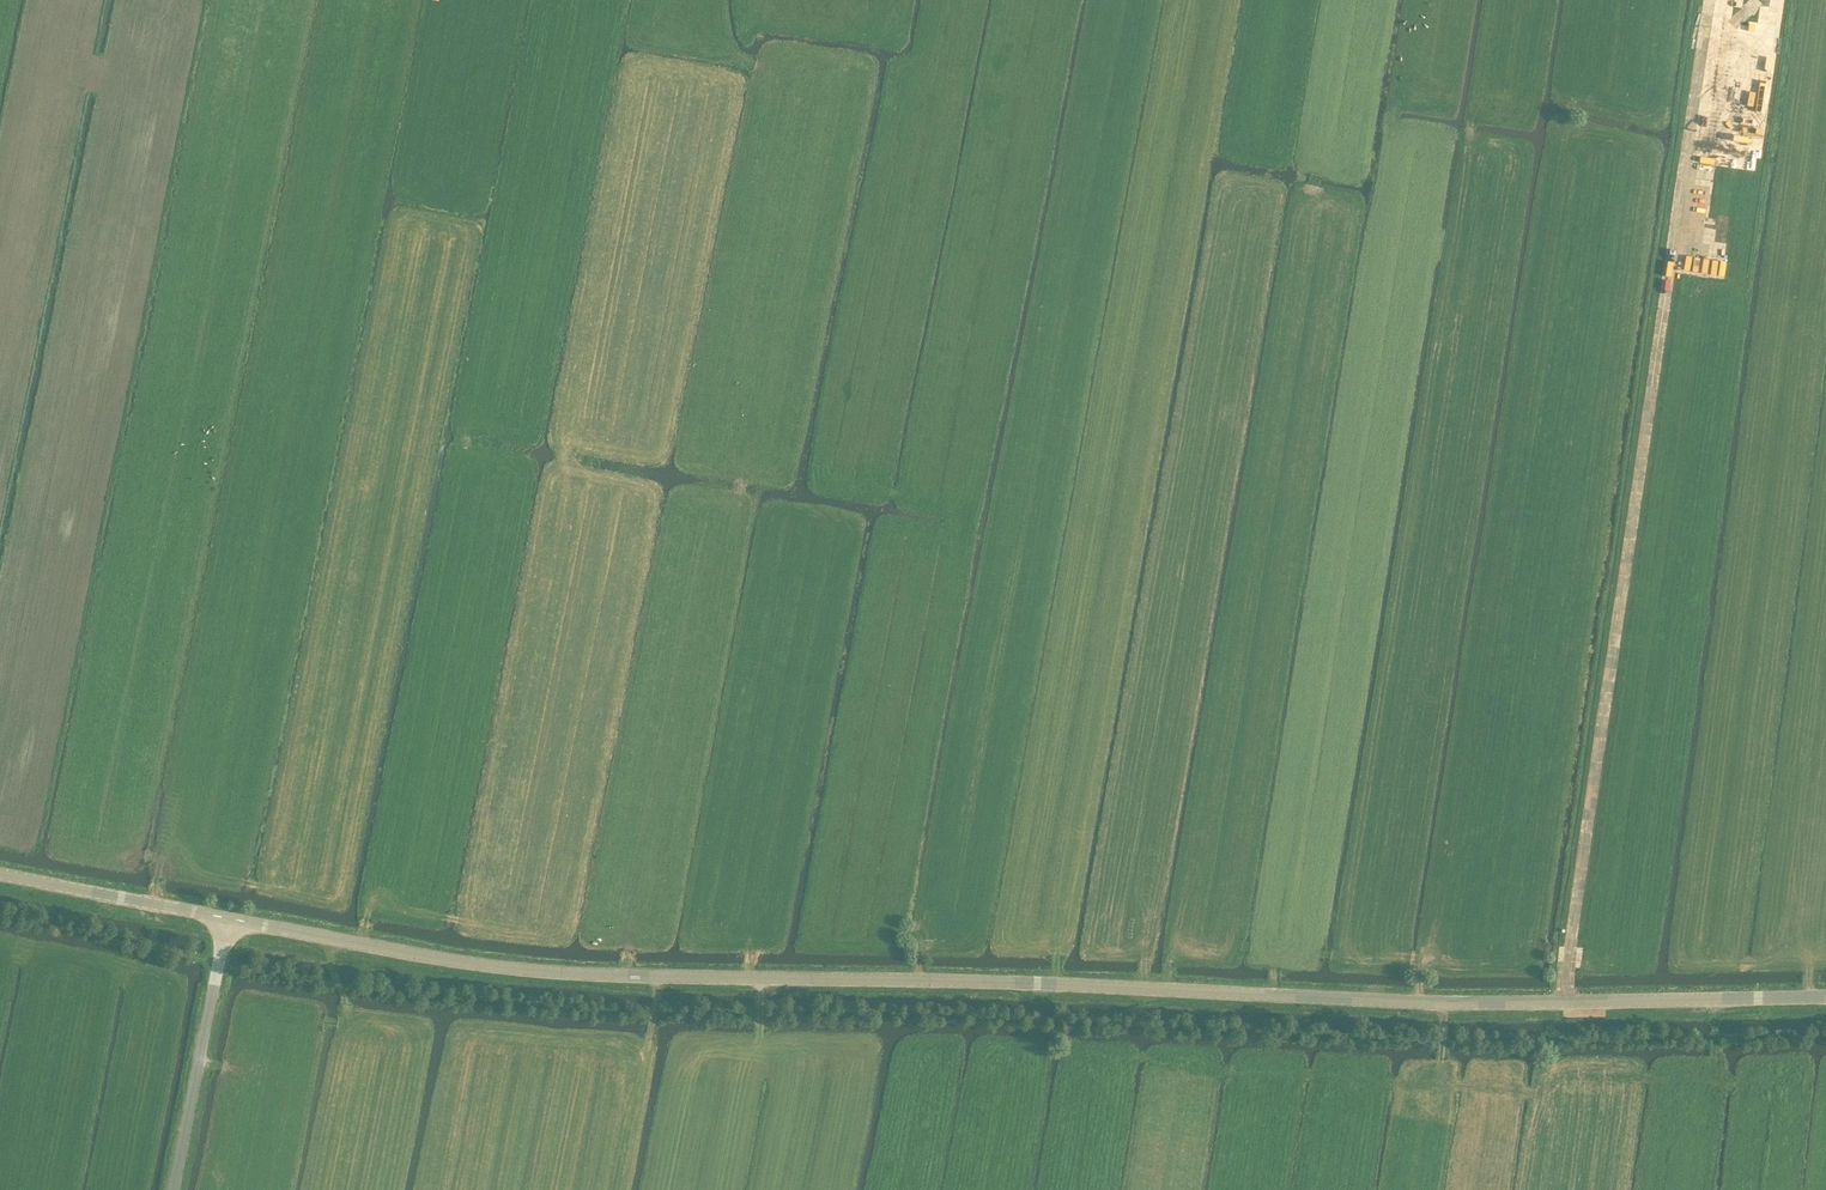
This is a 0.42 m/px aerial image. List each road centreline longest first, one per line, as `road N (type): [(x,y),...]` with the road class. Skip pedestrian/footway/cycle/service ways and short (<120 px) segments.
road 1 (tertiary): [(1825,996),(1440,1002),(583,974),(472,963),(230,919)]
road 2 (unclassified): [(172,1189),(230,919)]
road 3 (tertiary): [(230,919),(0,874)]

